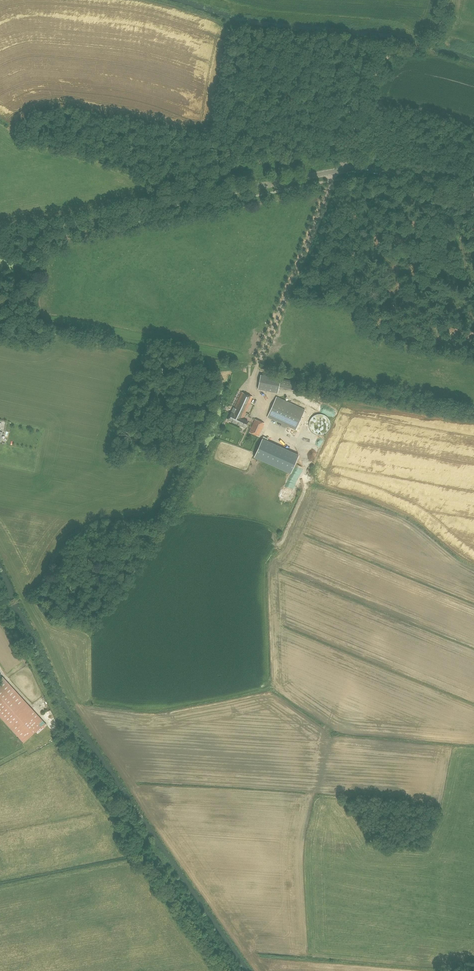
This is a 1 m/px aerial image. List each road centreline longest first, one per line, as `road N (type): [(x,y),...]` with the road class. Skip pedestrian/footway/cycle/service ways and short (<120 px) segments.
road 1 (tertiary): [(0,239),(336,171)]
road 2 (unclassified): [(336,171),(380,66),(432,37),(448,0)]
road 3 (tertiary): [(336,171),(384,173),(473,196)]

